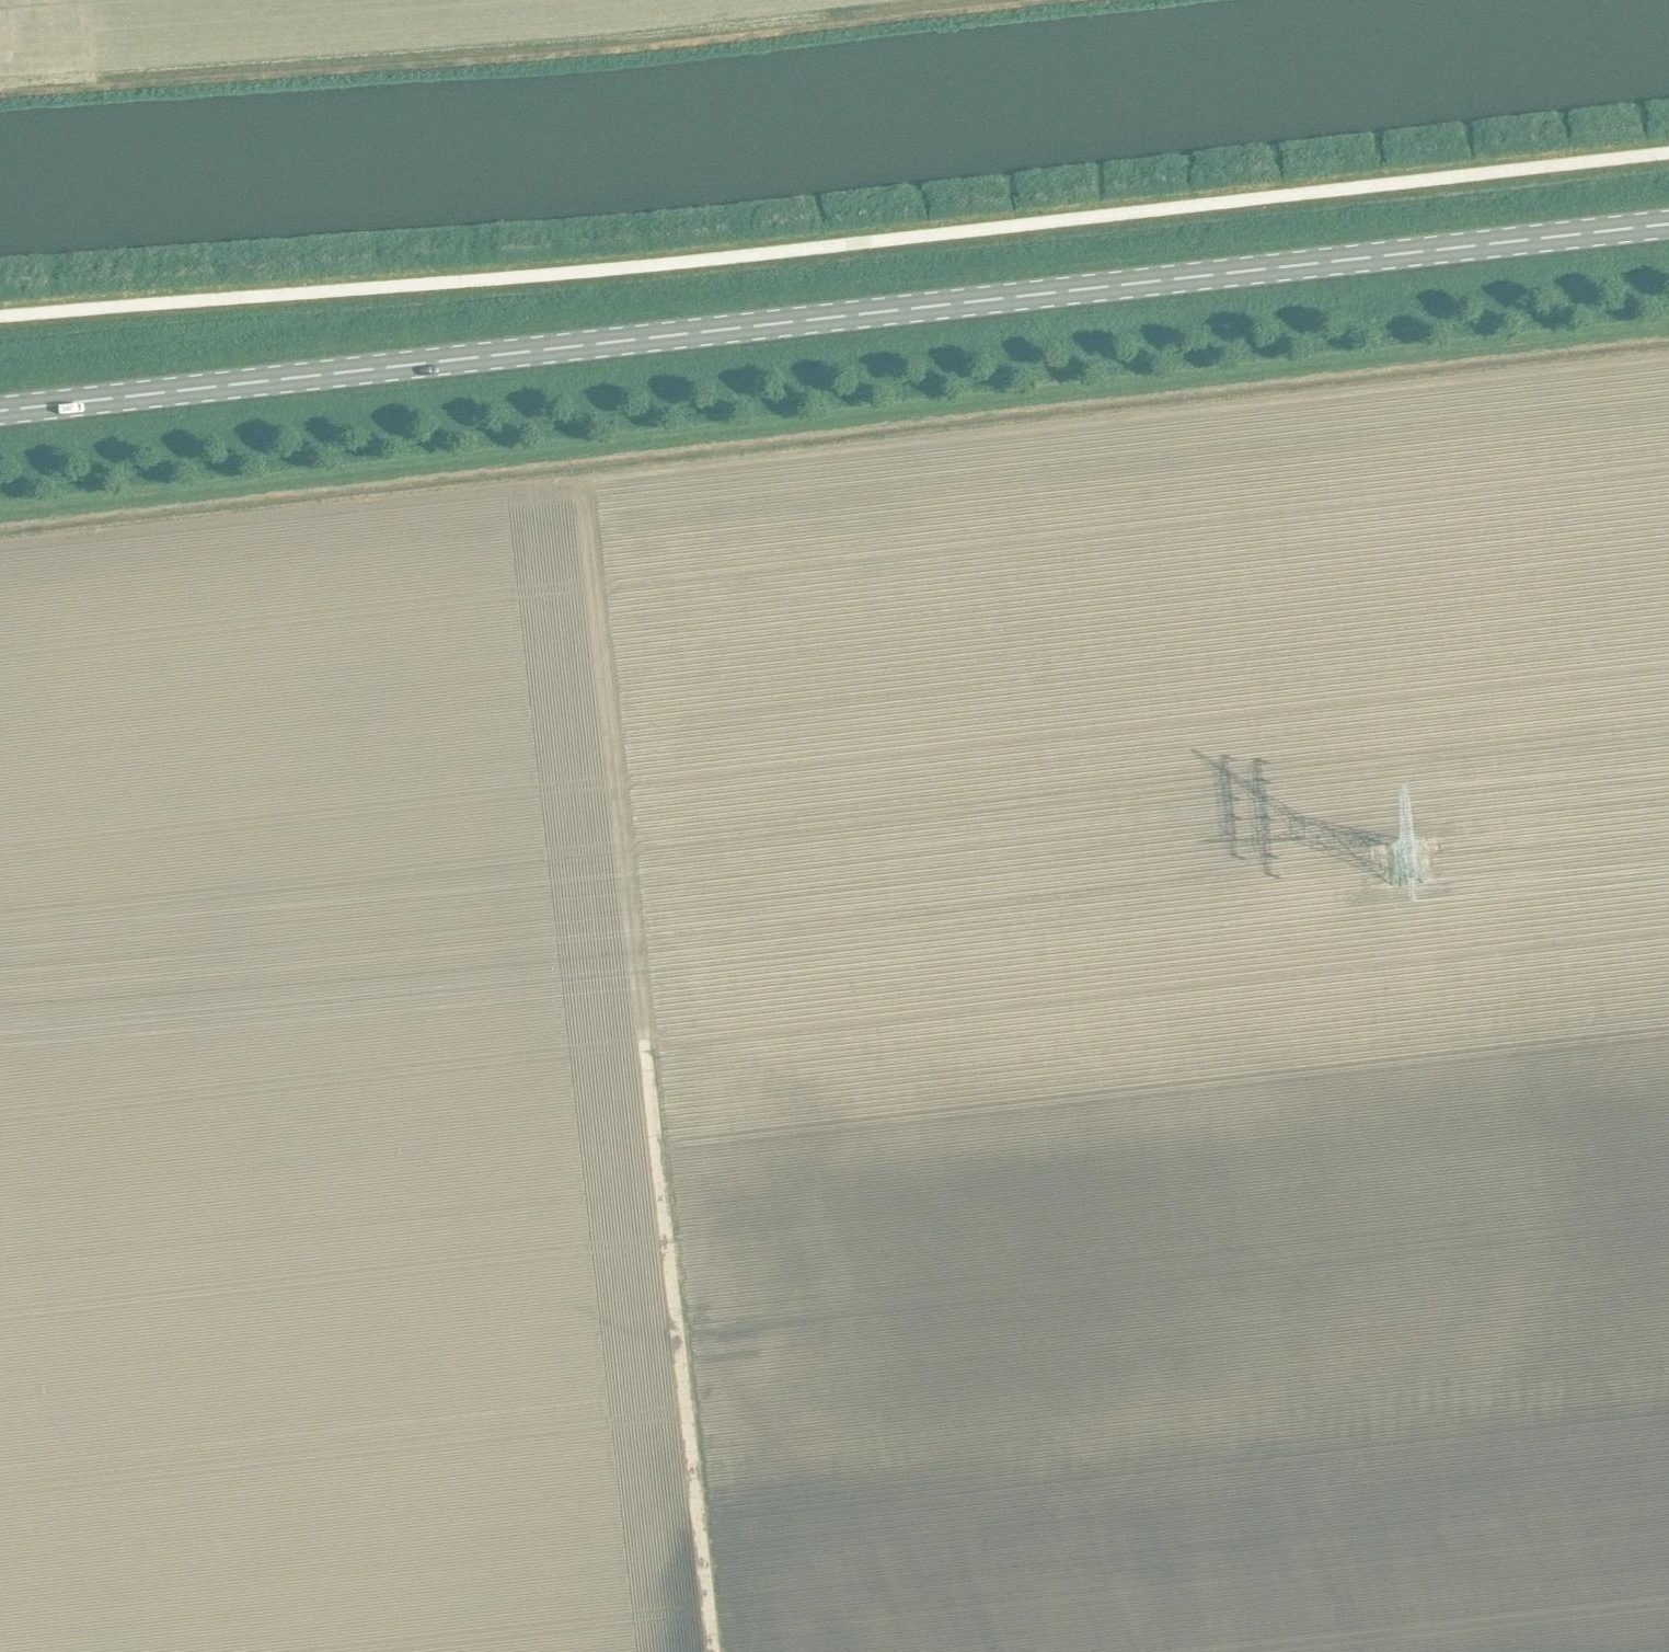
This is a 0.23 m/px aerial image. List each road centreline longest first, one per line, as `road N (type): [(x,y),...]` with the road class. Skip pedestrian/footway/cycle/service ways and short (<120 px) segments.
road 1 (primary): [(0,411),(1668,225)]

